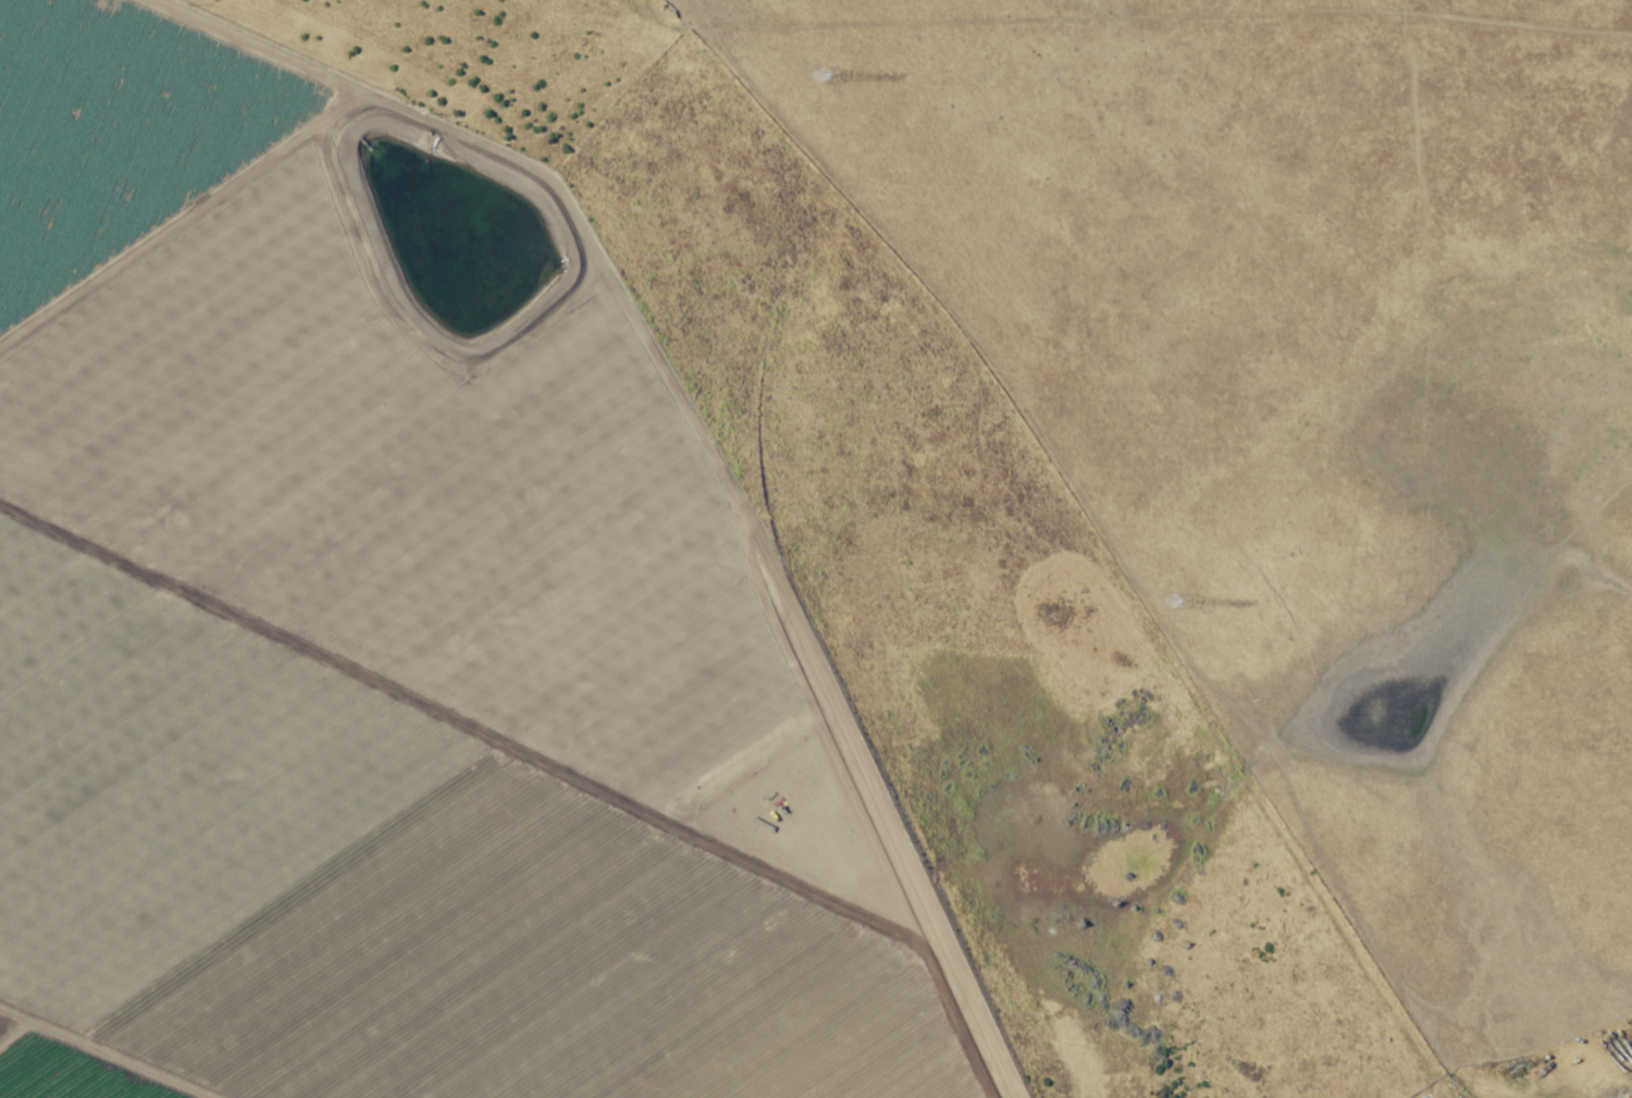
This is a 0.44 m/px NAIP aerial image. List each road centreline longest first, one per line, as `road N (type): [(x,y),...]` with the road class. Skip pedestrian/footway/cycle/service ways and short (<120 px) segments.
road 1 (track): [(132,0),(633,231),(668,263),(683,314)]
road 2 (track): [(742,0),(704,62),(664,0)]
road 3 (track): [(0,1040),(132,1097)]

